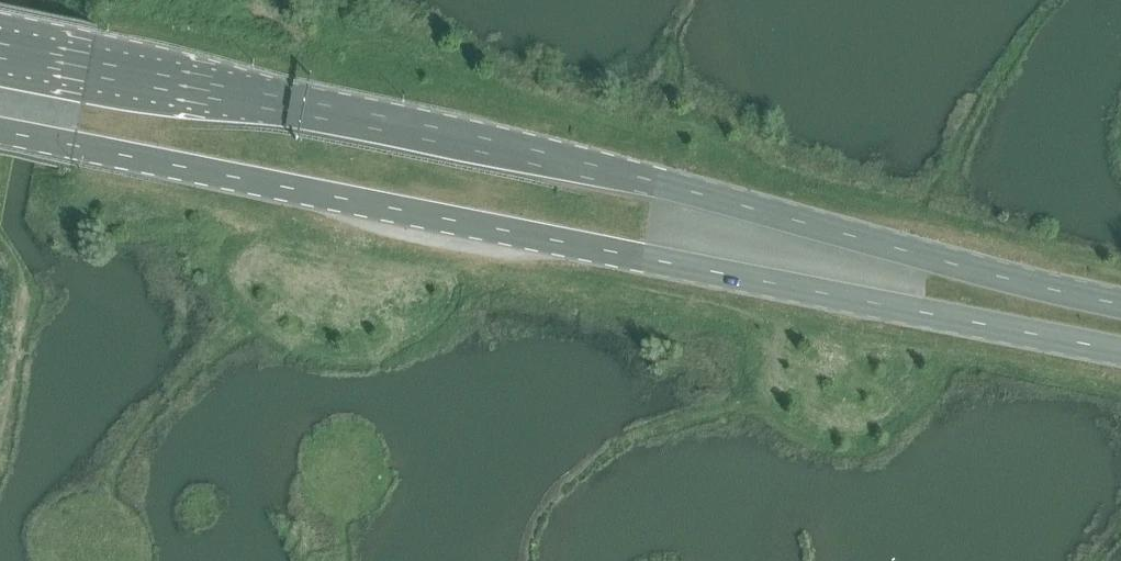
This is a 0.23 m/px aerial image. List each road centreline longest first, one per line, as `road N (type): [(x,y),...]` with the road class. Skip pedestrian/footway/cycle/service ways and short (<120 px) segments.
road 1 (secondary): [(1120,301),(534,154),(0,52)]
road 2 (secondary): [(0,133),(1120,353)]

